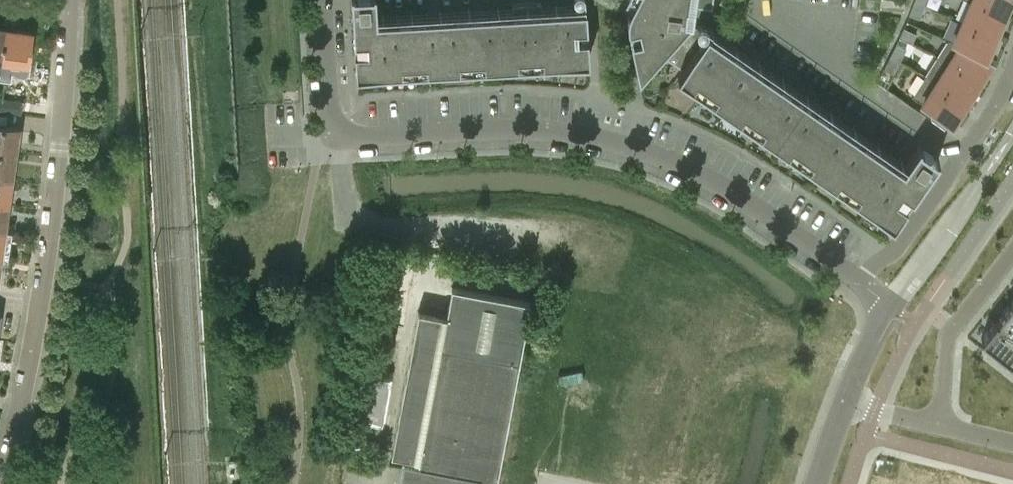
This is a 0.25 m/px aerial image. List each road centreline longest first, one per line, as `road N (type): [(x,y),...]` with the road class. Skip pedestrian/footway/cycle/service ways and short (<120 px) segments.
road 1 (residential): [(858,281),(722,186),(654,154),(523,130),(342,138),(330,120),(323,0)]
road 2 (residential): [(2,483),(41,306),(69,0)]
road 3 (residential): [(858,281),(899,249),(1012,67)]

